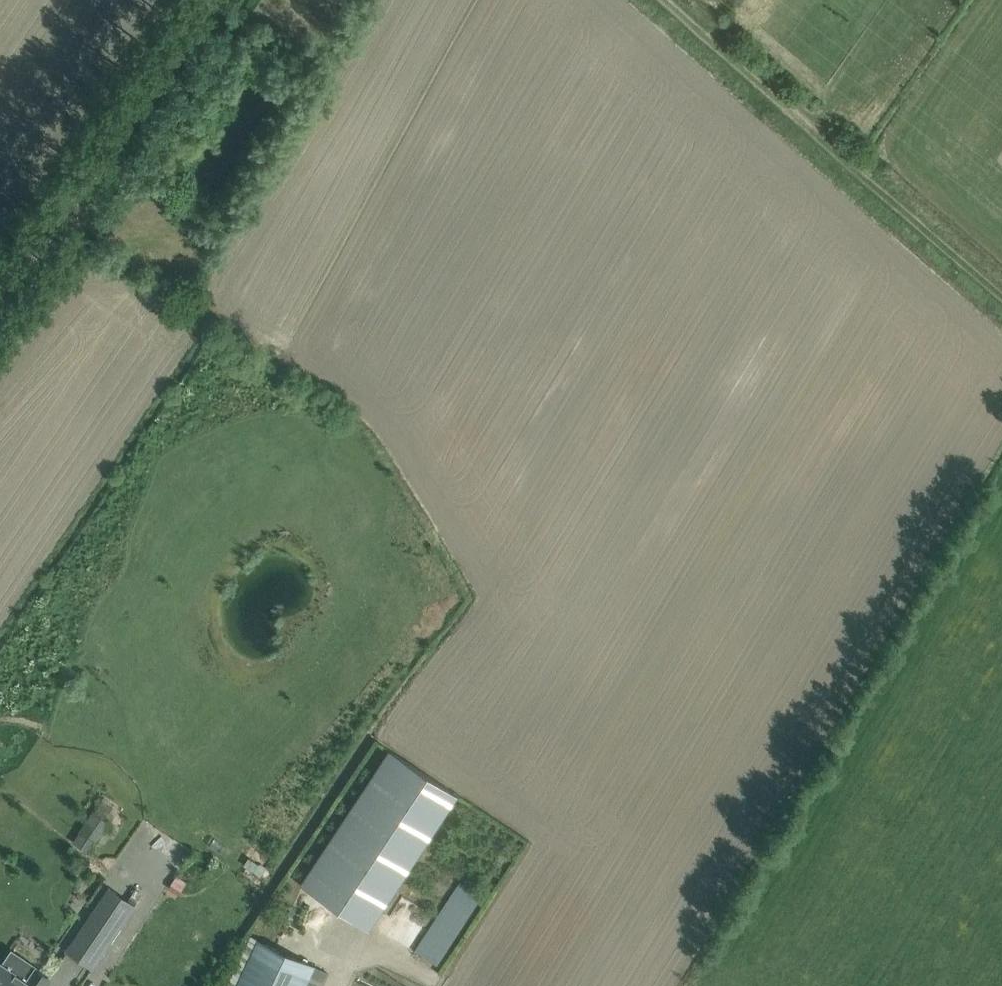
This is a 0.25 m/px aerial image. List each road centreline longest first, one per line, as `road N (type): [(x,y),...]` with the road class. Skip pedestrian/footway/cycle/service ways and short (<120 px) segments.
road 1 (track): [(1001,284),(670,0)]
road 2 (track): [(211,0),(0,285)]

